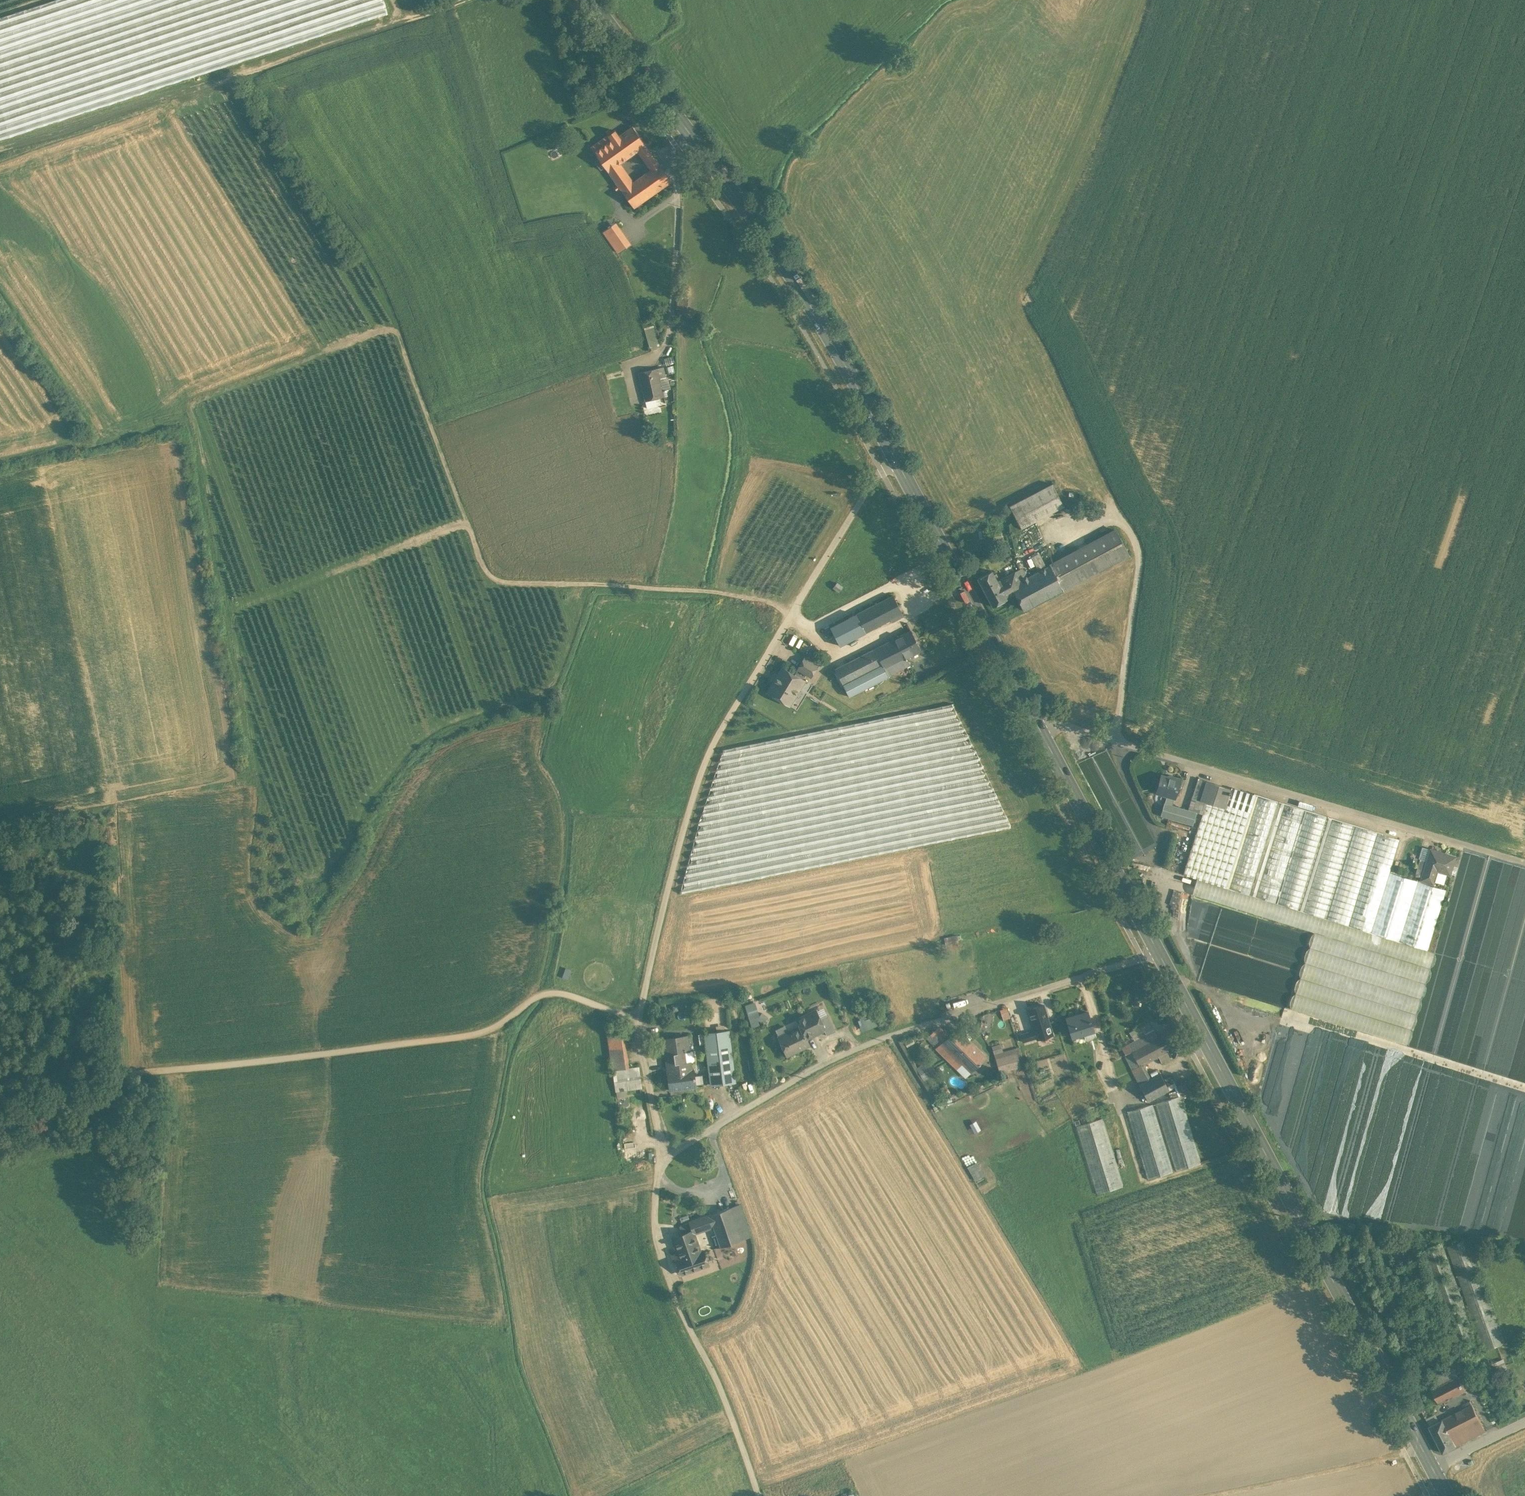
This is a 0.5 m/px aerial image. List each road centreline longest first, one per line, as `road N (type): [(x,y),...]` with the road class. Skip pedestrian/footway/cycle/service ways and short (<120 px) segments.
road 1 (track): [(0,1100),(115,1077),(486,1034),(549,994),(636,1013),(646,1000),(711,765),(736,711),(876,476),(897,462)]
road 2 (track): [(795,612),(731,595),(500,581),(475,526),(458,525),(230,616),(196,423),(0,464)]
road 3 (primary): [(593,0),(760,230),(1038,724)]
road 4 (primary): [(1162,953),(1431,1466)]
road 5 (unclassified): [(1162,953),(878,1039),(673,1150)]
road 6 (residential): [(1038,724),(1524,862)]
road 7 (track): [(0,149),(39,145),(468,0)]
road 8 (unclassified): [(673,1150),(656,1193),(660,1250),(760,1495)]
road 9 (primary): [(1038,724),(1162,953)]
road 10 (track): [(790,620),(812,629),(895,586),(909,616),(834,656)]
road 11 (track): [(1422,1449),(1214,1495)]
road 12 (unclassified): [(673,1150),(636,1013)]

